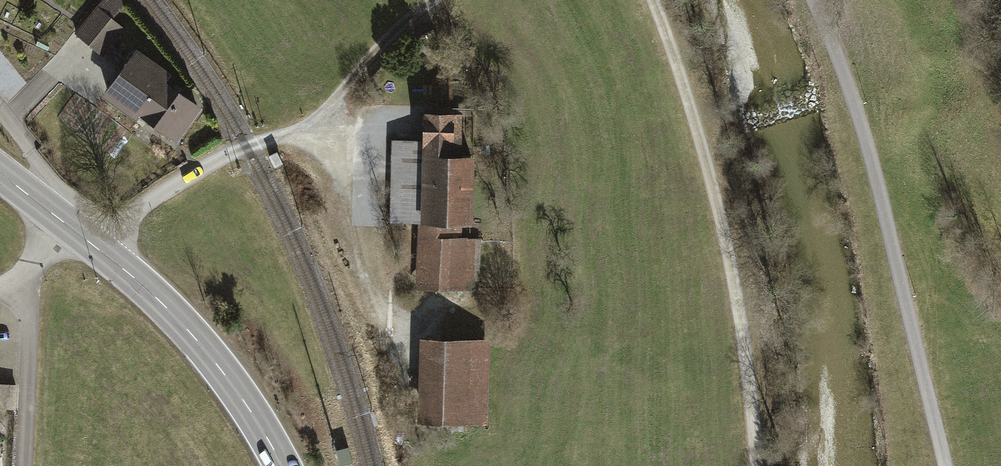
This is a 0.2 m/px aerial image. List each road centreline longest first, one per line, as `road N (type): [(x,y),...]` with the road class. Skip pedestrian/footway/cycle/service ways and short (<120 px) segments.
road 1 (track): [(812,0),(873,166),(945,465)]
road 2 (track): [(756,465),(737,300),(698,142),(648,0)]
road 3 (track): [(443,0),(386,47),(312,130),(222,156),(142,206),(99,249)]
road 4 (primary): [(283,465),(233,385),(182,324),(0,175)]
road 5 (track): [(312,130),(409,363)]

